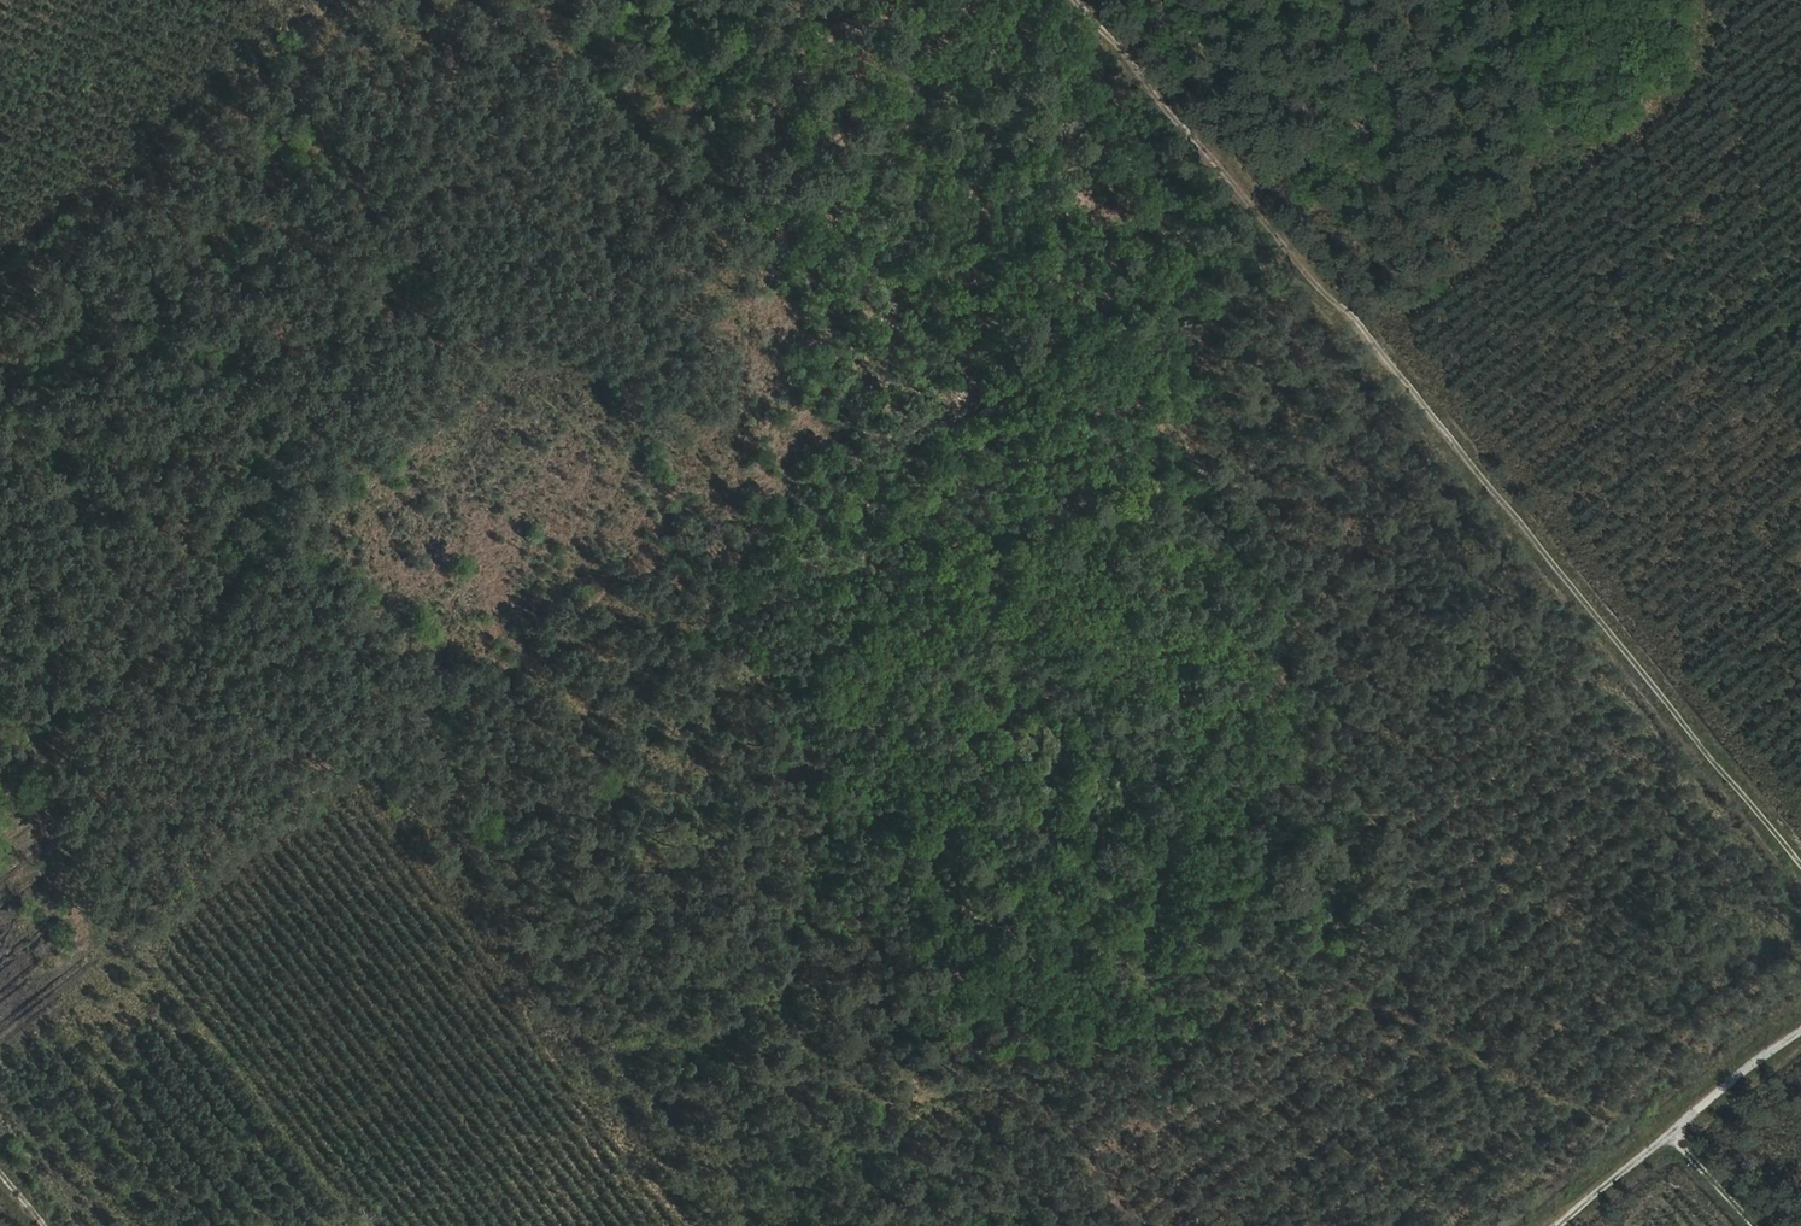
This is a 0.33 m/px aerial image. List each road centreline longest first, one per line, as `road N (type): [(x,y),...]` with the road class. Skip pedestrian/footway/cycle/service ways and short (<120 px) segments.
road 1 (track): [(1800,857),(1083,0)]
road 2 (track): [(1550,1225),(1800,1029)]
road 3 (track): [(1775,1225),(1689,1117)]

